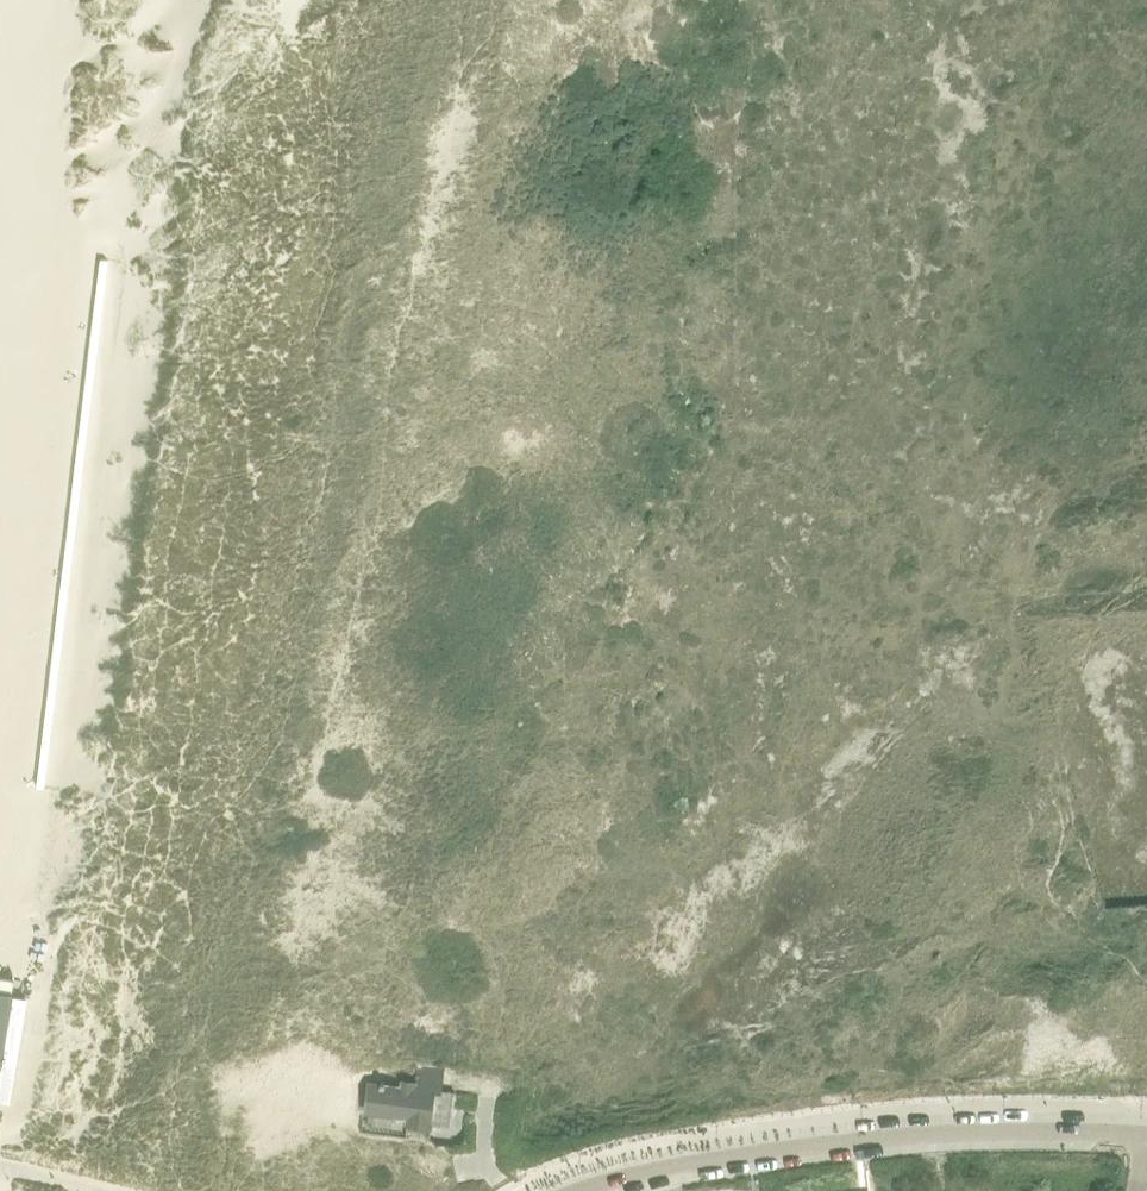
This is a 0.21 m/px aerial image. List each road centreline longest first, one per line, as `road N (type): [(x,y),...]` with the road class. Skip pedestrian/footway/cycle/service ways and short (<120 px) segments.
road 1 (residential): [(573,1190),(664,1167),(844,1142),(1146,1135)]

